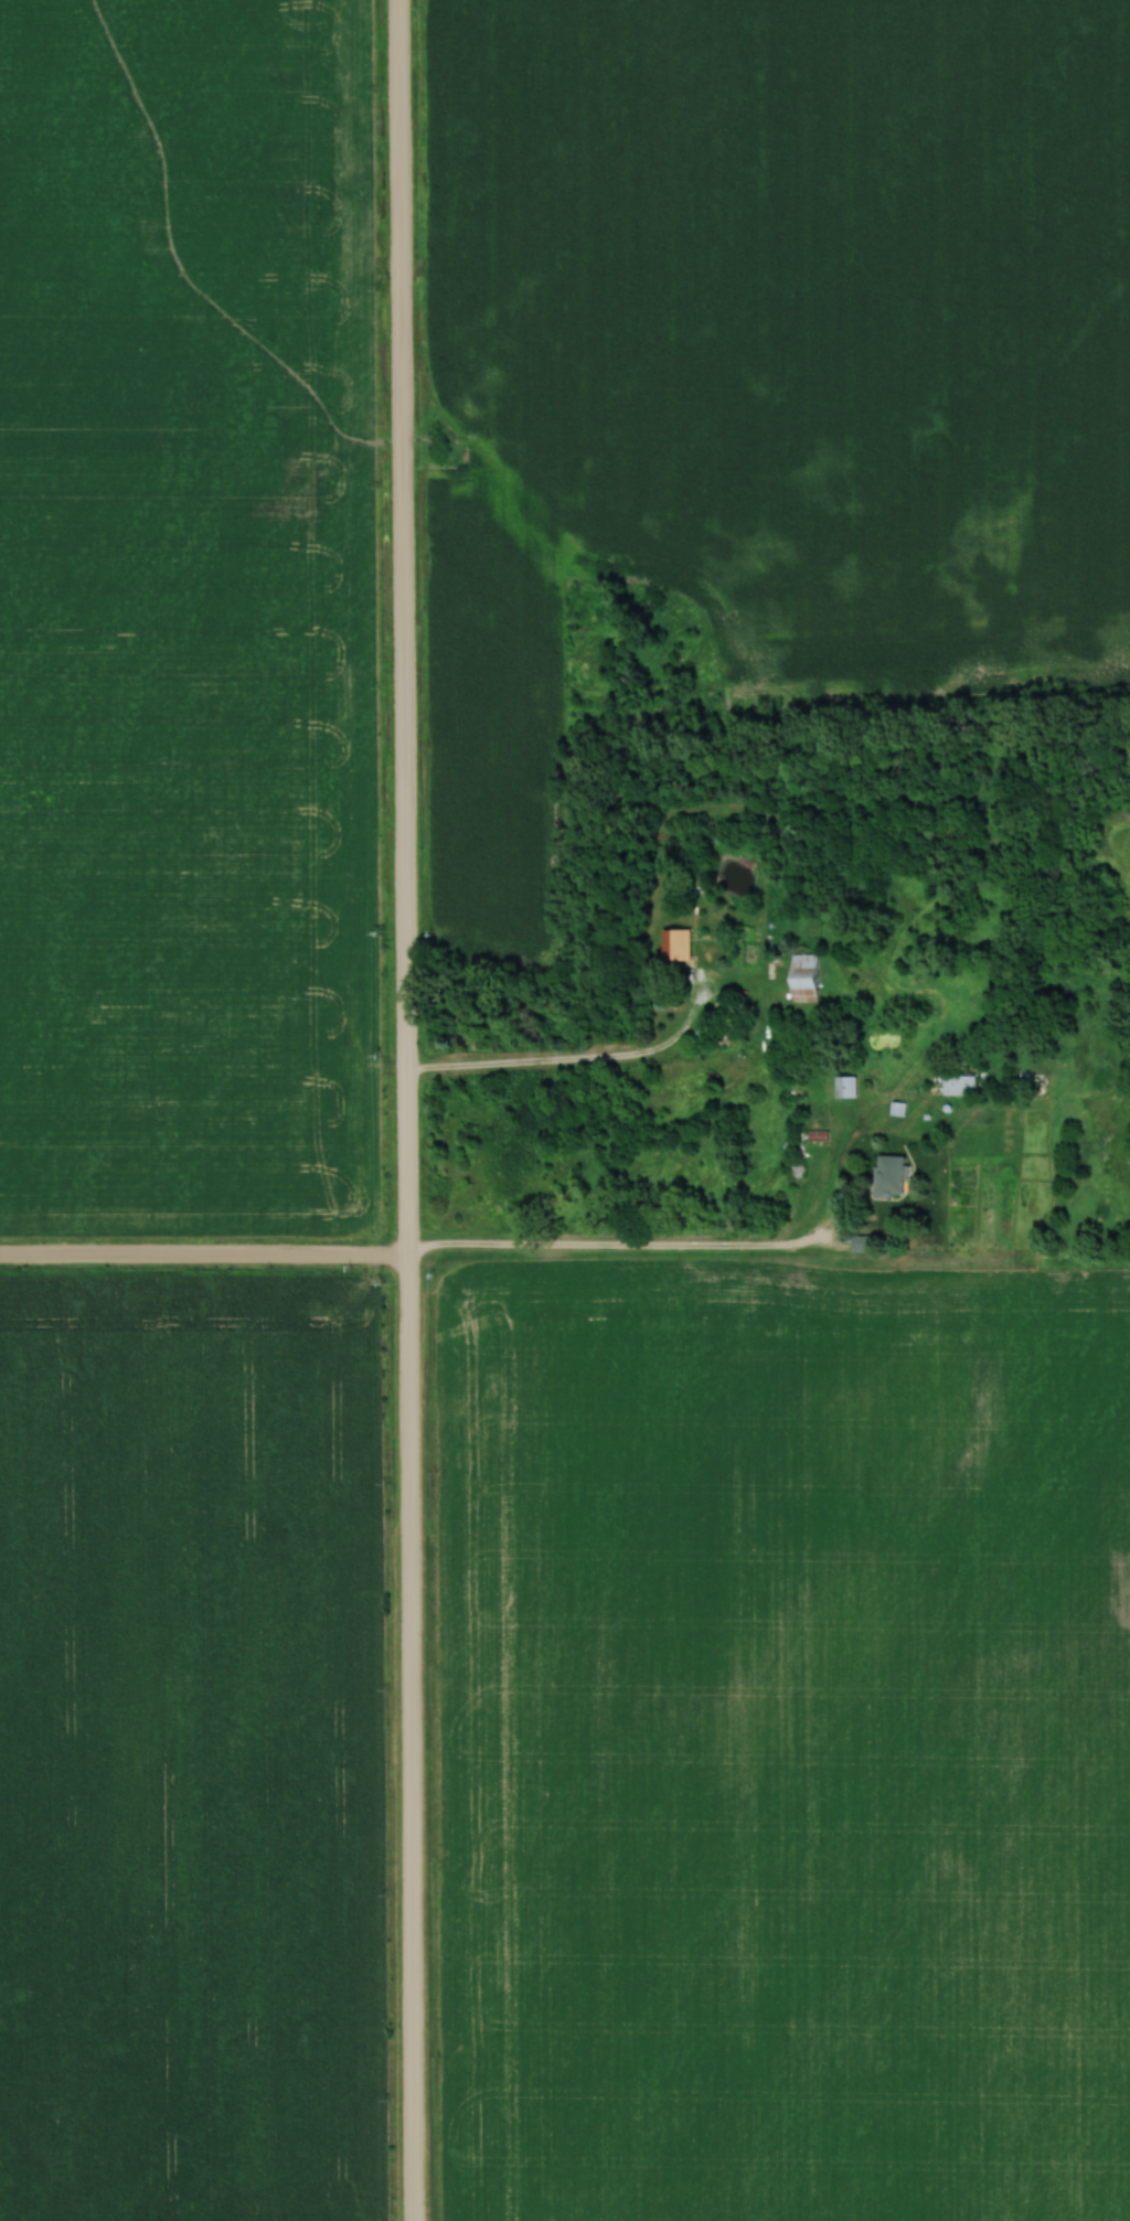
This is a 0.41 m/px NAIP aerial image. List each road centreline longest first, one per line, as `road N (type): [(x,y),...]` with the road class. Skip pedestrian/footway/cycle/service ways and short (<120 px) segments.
road 1 (tertiary): [(410,2220),(397,0)]
road 2 (residential): [(0,1257),(404,1257)]

